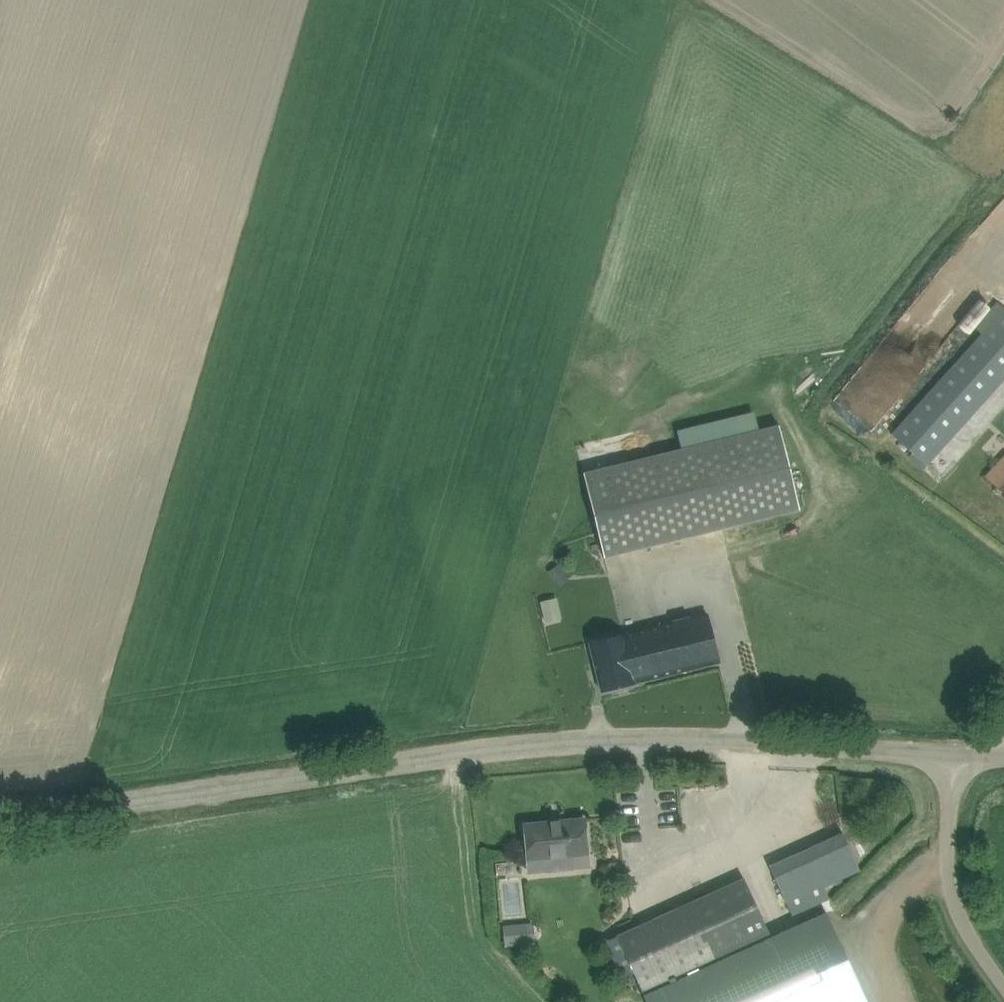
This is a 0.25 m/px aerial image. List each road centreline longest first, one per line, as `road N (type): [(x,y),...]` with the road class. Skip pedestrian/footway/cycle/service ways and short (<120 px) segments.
road 1 (unclassified): [(964,755),(757,739),(540,743),(0,817)]
road 2 (unclassified): [(1003,981),(973,937),(948,864),(949,809),(964,755)]

